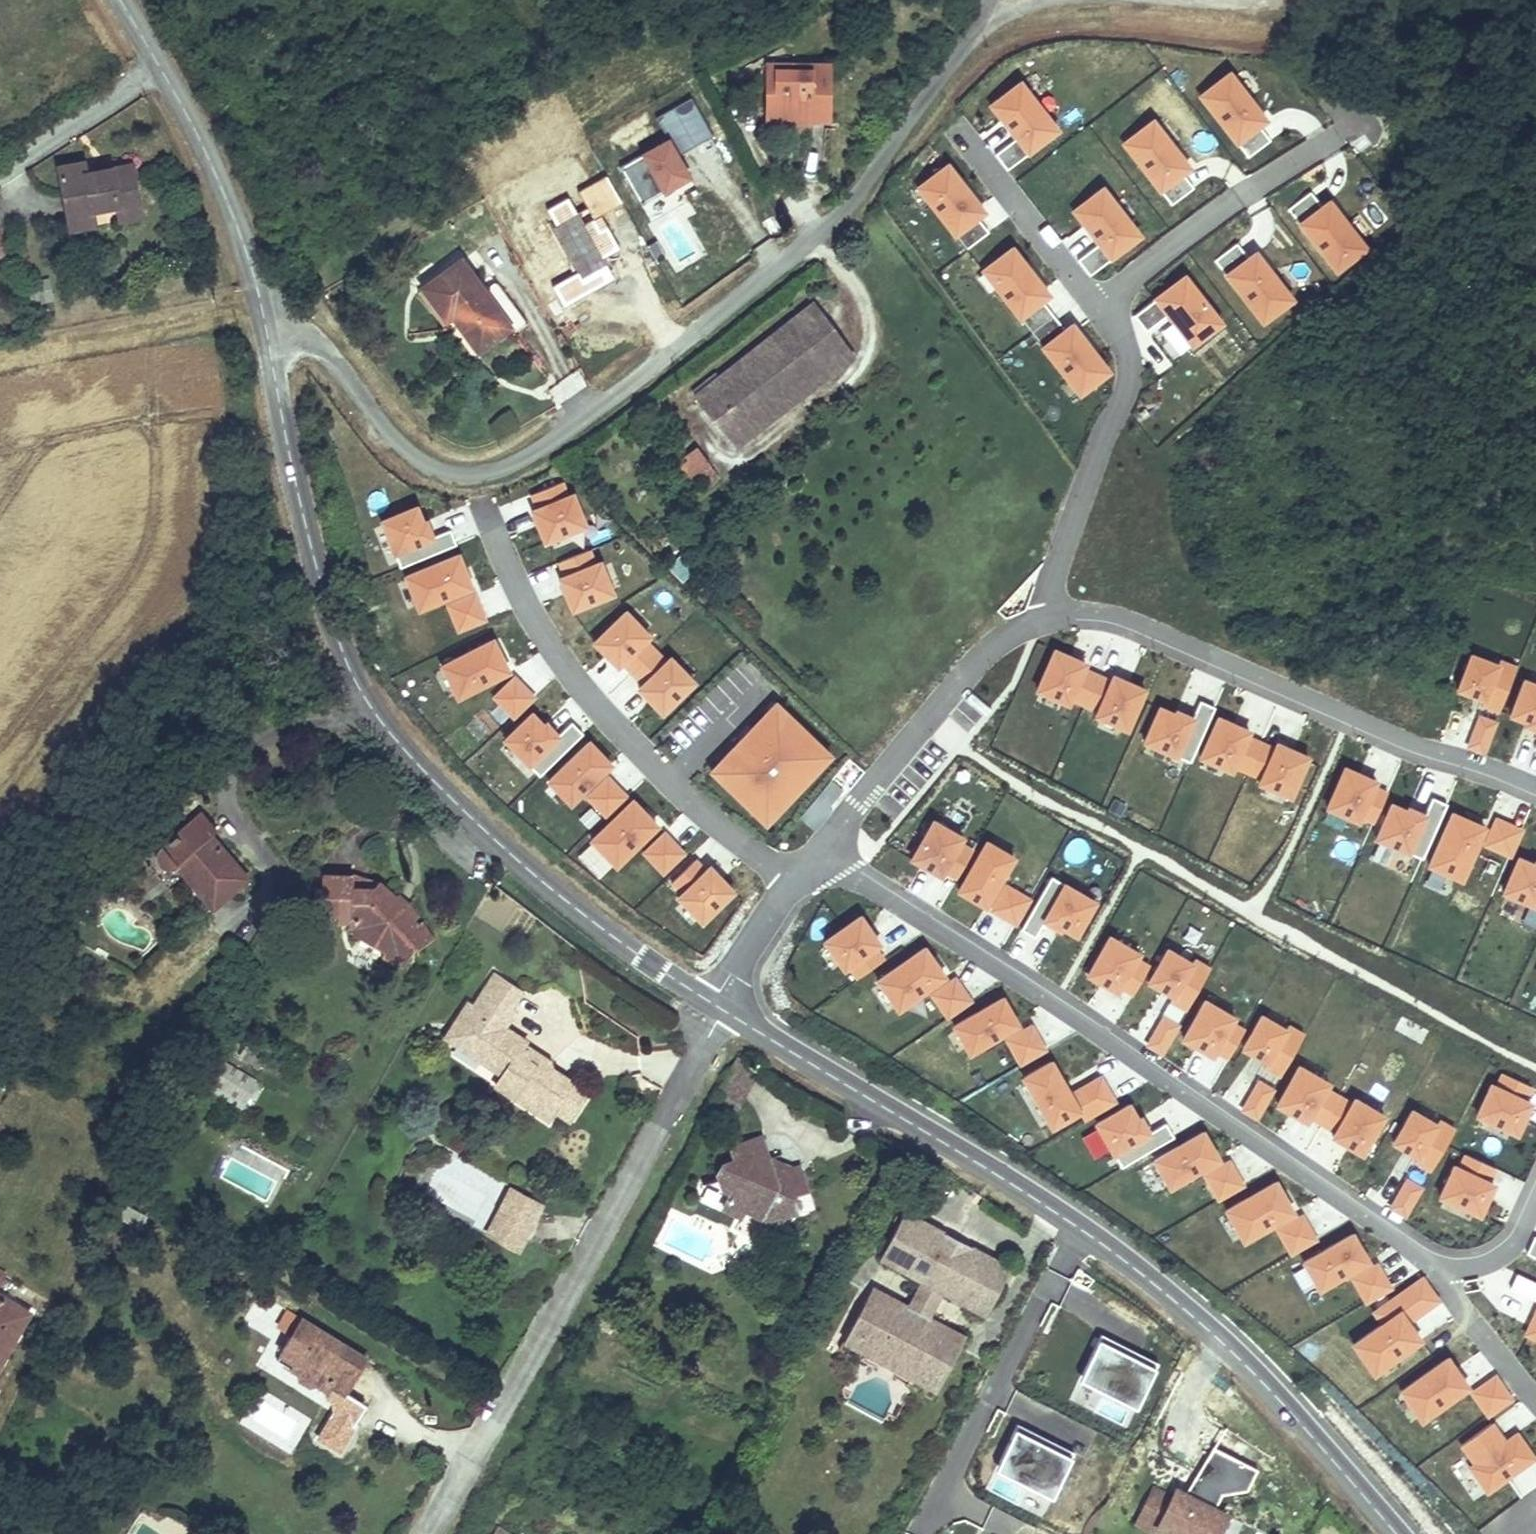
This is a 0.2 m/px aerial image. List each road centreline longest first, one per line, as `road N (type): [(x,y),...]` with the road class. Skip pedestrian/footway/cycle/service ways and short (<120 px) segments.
road 1 (residential): [(267,336),(303,339),(329,358),(413,459),(458,476),(509,468),(593,413),(841,212),(991,14)]
road 2 (tertiary): [(1394,1533),(1277,1399),(1119,1258),(712,1002)]
road 3 (tertiary): [(712,1002),(568,907),(509,856),(414,764),(350,679),(315,578),(267,336)]
road 4 (residential): [(1445,1269),(1118,1034),(819,852)]
road 5 (residential): [(1049,617),(1108,619),(1535,794)]
road 6 (residential): [(491,521),(530,614),(576,684),(790,887)]
road 7 (tertiary): [(267,336),(230,208),(116,0)]
road 8 (residential): [(1097,304),(1126,344),(1118,394),(1046,602),(1049,617)]
road 9 (residential): [(1049,617),(978,663),(819,852)]
road 10 (residential): [(1097,304),(1320,136)]
road 11 (residential): [(963,136),(1097,304)]
road 12 (residential): [(1445,1269),(1535,1396)]
road 13 (residential): [(790,887),(712,1002)]
road 14 (residential): [(1535,1206),(1506,1252),(1478,1267),(1445,1269)]

